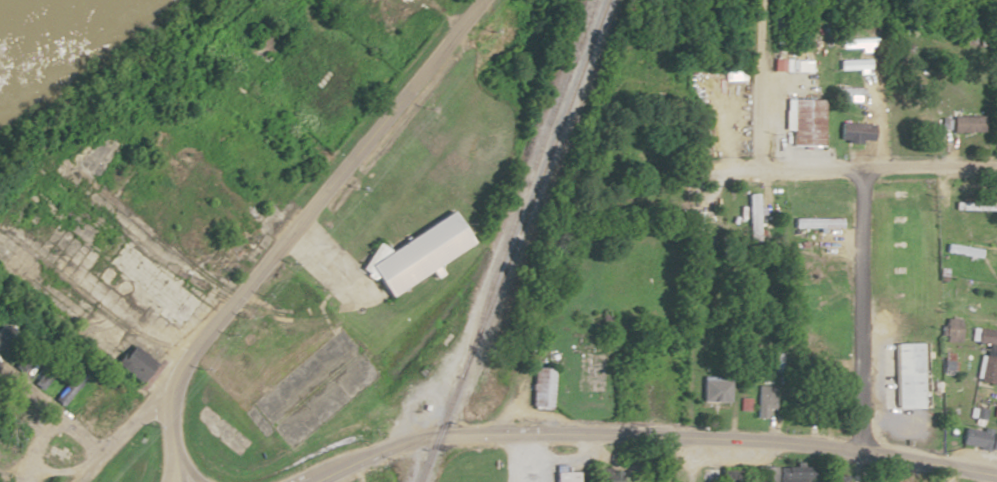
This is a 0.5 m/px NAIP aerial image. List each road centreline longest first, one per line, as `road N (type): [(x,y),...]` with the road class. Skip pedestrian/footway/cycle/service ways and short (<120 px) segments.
road 1 (residential): [(490,436),(560,231),(578,213),(693,173),(996,168)]
road 2 (tertiary): [(179,481),(168,404),(175,374),(479,0)]
road 3 (tertiary): [(318,481),(390,448),(444,436),(678,435)]
road 4 (tertiary): [(678,435),(900,455),(996,475)]
road 5 (residential): [(858,451),(857,170)]
road 6 (residential): [(71,481),(175,374)]
road 7 (residential): [(100,452),(0,371)]

